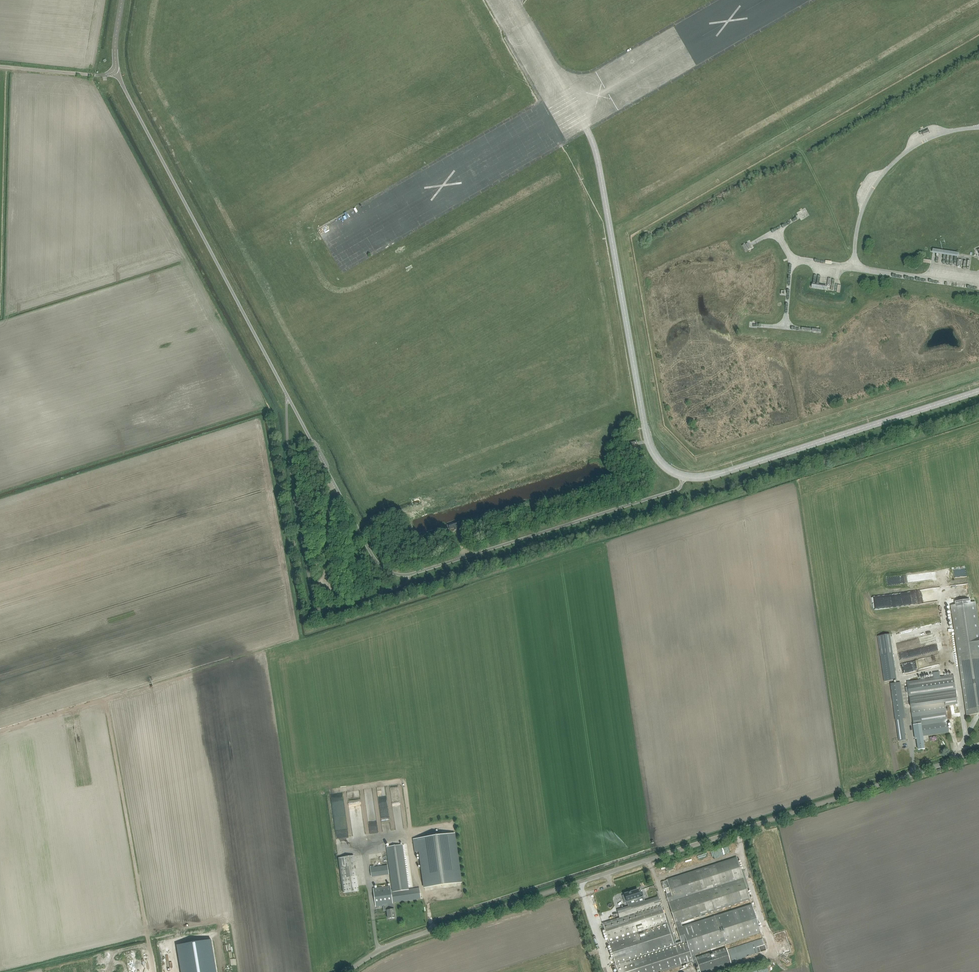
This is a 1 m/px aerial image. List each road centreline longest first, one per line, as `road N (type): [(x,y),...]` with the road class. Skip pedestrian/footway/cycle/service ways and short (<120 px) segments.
road 1 (unclassified): [(978,391),(713,476),(684,477),(679,490),(414,574),(389,572),(369,548),(114,71)]
road 2 (unclassified): [(350,971),(416,935),(978,753)]
road 3 (unclassified): [(978,279),(794,261),(776,230)]

